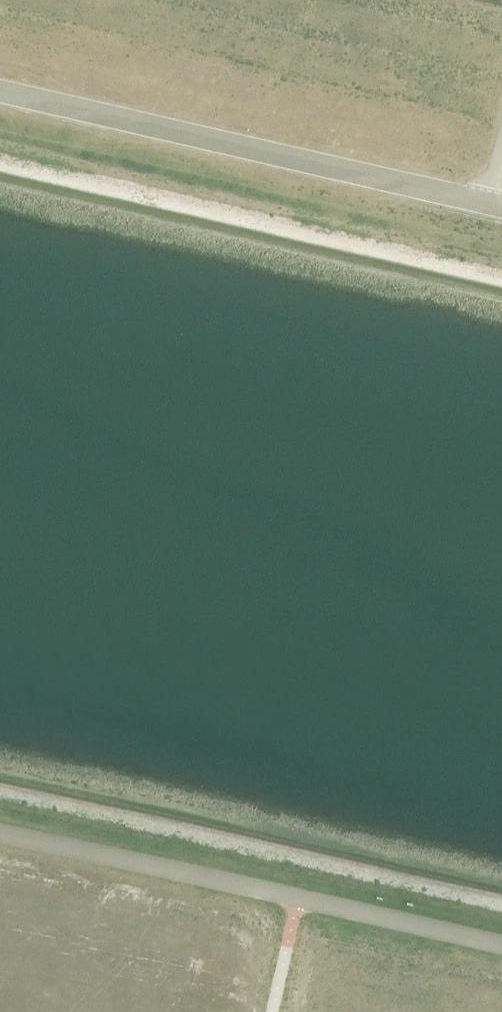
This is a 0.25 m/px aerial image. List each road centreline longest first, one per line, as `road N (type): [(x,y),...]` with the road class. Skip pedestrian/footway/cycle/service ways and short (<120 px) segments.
road 1 (unclassified): [(501,207),(0,91)]
road 2 (unclassified): [(0,838),(501,951)]

